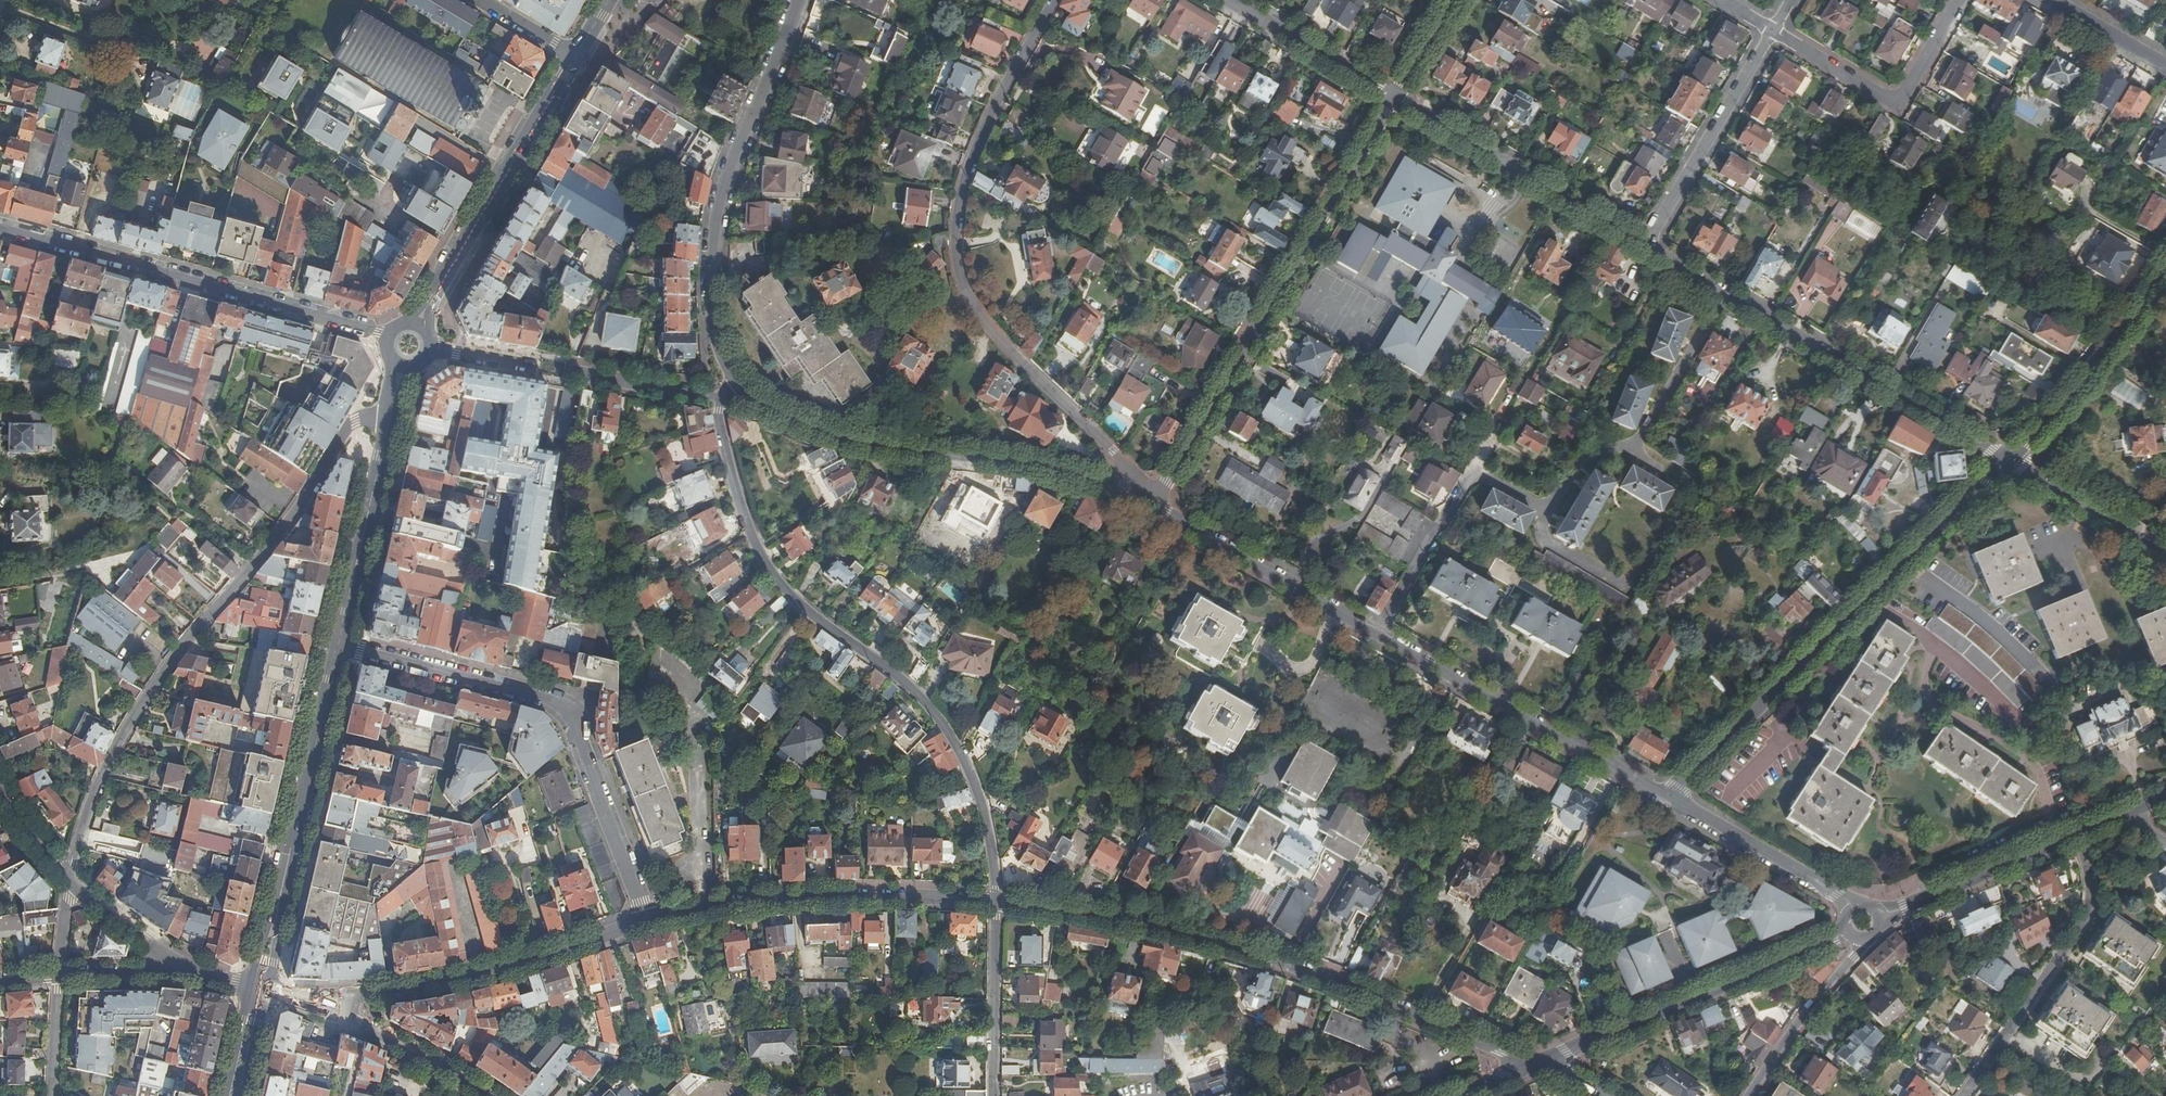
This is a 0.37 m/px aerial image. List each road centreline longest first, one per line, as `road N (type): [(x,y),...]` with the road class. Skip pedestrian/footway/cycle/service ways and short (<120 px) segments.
road 1 (residential): [(994,905),(995,872),(968,773),(927,706),(773,582),(749,540),(716,426),(716,399)]
road 2 (residential): [(1049,0),(968,156),(954,207),(954,262),(1003,351),(1141,496)]
road 3 (residential): [(70,884),(121,734),(177,654),(272,544),(347,430),(383,418)]
road 4 (residential): [(1535,1065),(1318,973),(1244,952),(1095,917),(994,905)]
road 5 (unclassified): [(2003,464),(1669,799)]
road 6 (residential): [(1154,503),(1393,96)]
road 7 (residential): [(338,646),(567,708),(648,922)]
road 8 (unclassified): [(1141,496),(1027,465),(827,436),(757,405),(733,384)]
road 9 (residential): [(2003,464),(1646,244)]
road 10 (residential): [(733,384),(709,302),(711,237),(724,182),(798,0)]
road 11 (residential): [(387,334),(0,228)]
road 12 (residential): [(648,922),(448,984),(300,1001)]
road 13 (secondary): [(258,989),(338,646)]
road 14 (residential): [(994,905),(850,893),(754,898),(648,922)]
road 15 (tertiary): [(1535,1065),(1847,930)]
road 16 (unclassified): [(1377,633),(1669,799)]
road 17 (residential): [(1963,1095),(2080,931),(2089,901),(2082,832)]
road 18 (residential): [(1646,244),(1393,96)]
road 19 (secondary): [(430,301),(576,54)]
road 20 (unclassified): [(1774,33),(1898,104),(1963,0)]
road 21 (unclassified): [(2165,259),(2124,327),(2003,464)]
road 22 (unclassified): [(1154,503),(1377,633)]
road 23 (unclassified): [(1774,33),(1646,244)]
road 24 (unclassified): [(1377,633),(1497,428)]
road 25 (tertiary): [(1881,914),(2082,832)]
road 26 (unclassified): [(1669,799),(1853,905)]
road 27 (residential): [(300,1001),(486,1095)]
road 28 (residential): [(1751,1095),(1868,939)]
road 29 (secondary): [(338,646),(382,457)]
road 30 (residential): [(995,1095),(994,905)]
road 31 (residential): [(1393,96),(1230,0)]
road 32 (residential): [(2165,560),(2003,464)]
road 33 (residential): [(211,975),(164,954),(70,884)]
road 34 (residential): [(716,399),(563,372)]
road 35 (residential): [(59,975),(211,975)]
road 36 (residential): [(2165,70),(2047,0)]
road 37 (residential): [(53,1095),(59,975)]

